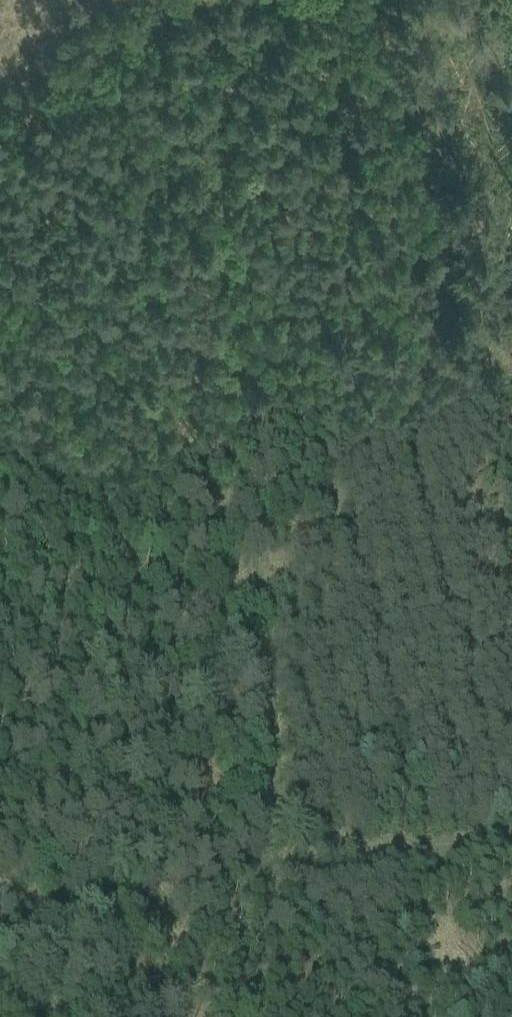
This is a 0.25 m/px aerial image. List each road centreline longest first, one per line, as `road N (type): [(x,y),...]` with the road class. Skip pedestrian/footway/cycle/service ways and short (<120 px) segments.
road 1 (track): [(511,839),(268,861),(208,0)]
road 2 (track): [(268,861),(0,945)]
road 3 (track): [(0,110),(194,0)]

